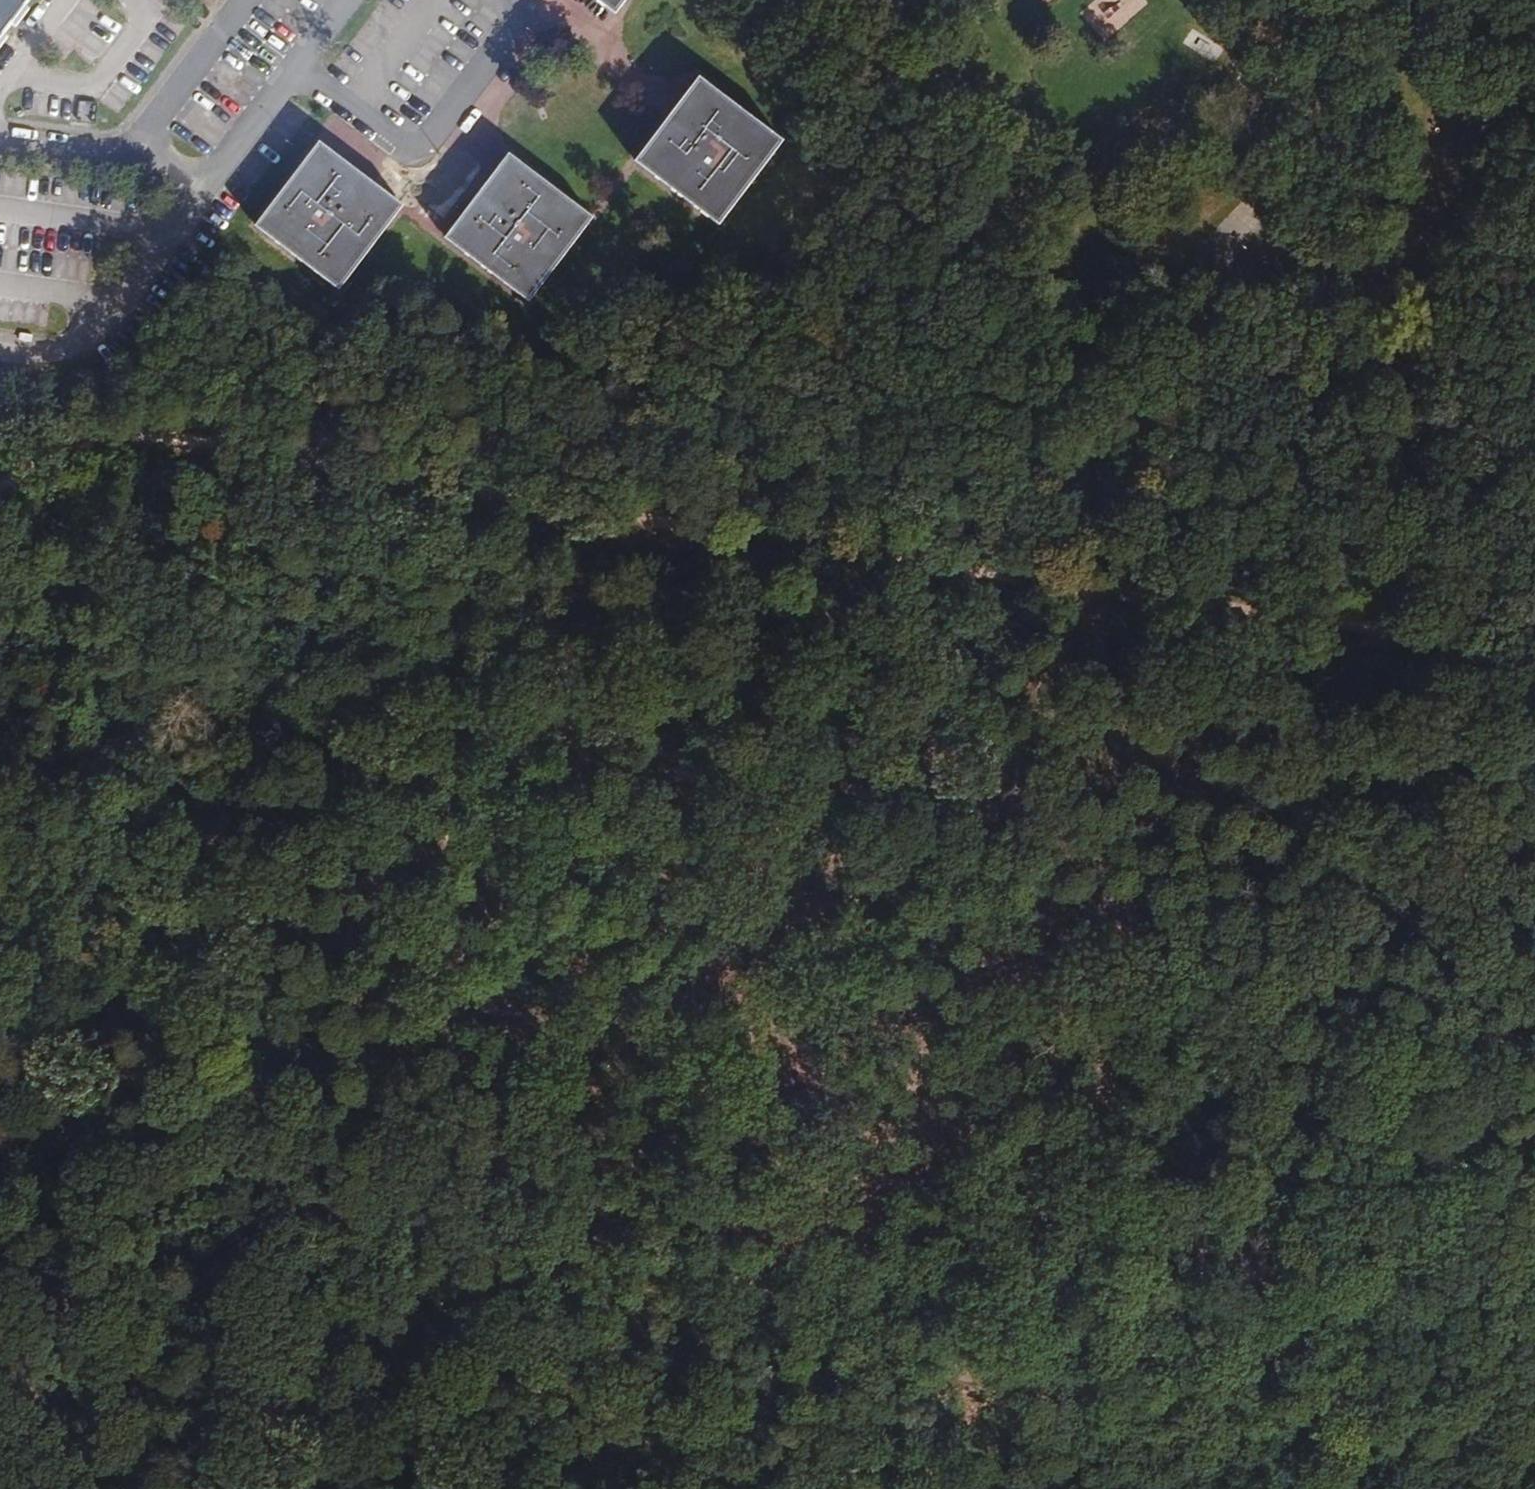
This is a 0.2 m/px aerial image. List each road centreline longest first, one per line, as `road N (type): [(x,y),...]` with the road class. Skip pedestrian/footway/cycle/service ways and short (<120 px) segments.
road 1 (track): [(0,491),(62,448),(103,431),(1534,662)]
road 2 (track): [(1052,1488),(1262,1394),(1467,1098),(1534,942)]
road 3 (residential): [(0,346),(72,348),(205,177)]
road 4 (unclassified): [(230,15),(145,128),(137,164)]
road 5 (unclassified): [(205,177),(294,67)]
road 6 (unclassified): [(0,141),(137,164)]

